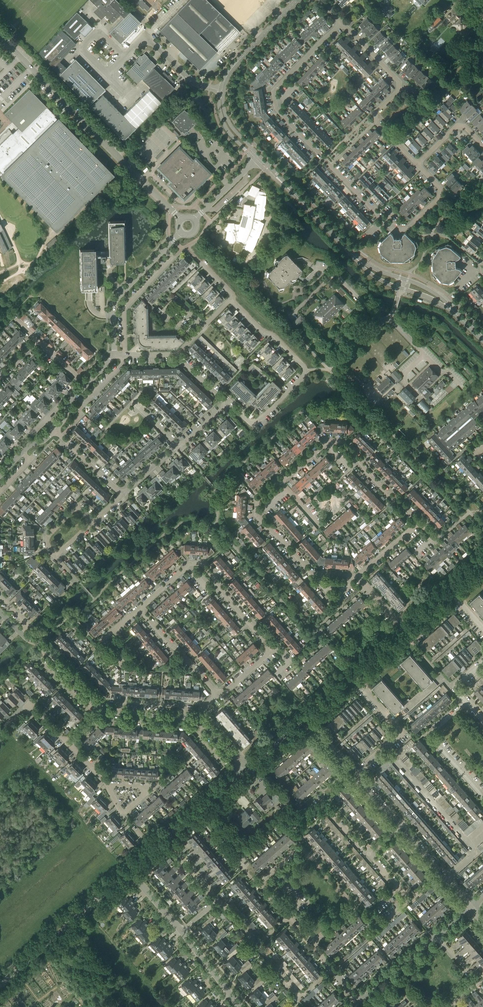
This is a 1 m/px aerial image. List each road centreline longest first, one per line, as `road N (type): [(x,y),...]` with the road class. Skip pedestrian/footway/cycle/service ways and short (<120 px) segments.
road 1 (residential): [(440,195),(409,227),(390,227),(276,108),(273,92),(342,23)]
road 2 (unclassified): [(181,219),(0,36)]
road 3 (residential): [(227,404),(256,423),(305,371),(231,300)]
road 4 (residential): [(314,942),(355,907),(301,846),(257,884)]
road 5 (residential): [(139,609),(190,564),(201,565),(273,650)]
road 6 (residential): [(419,523),(342,442),(327,441),(280,481)]
road 7 (residential): [(417,165),(376,122),(399,82),(342,23)]
road 8 (tertiary): [(0,985),(129,872)]
road 9 (tertiary): [(129,872),(245,770)]
road 10 (tertiary): [(355,257),(257,159)]
road 11 (tertiary): [(305,718),(405,630)]
road 12 (residential): [(280,481),(257,501),(256,515),(321,575)]
road 13 (residential): [(124,356),(124,310),(173,258),(164,249)]
road 14 (residential): [(482,796),(432,737),(466,702)]
road 15 (residential): [(222,90),(196,84),(146,36),(125,57)]

